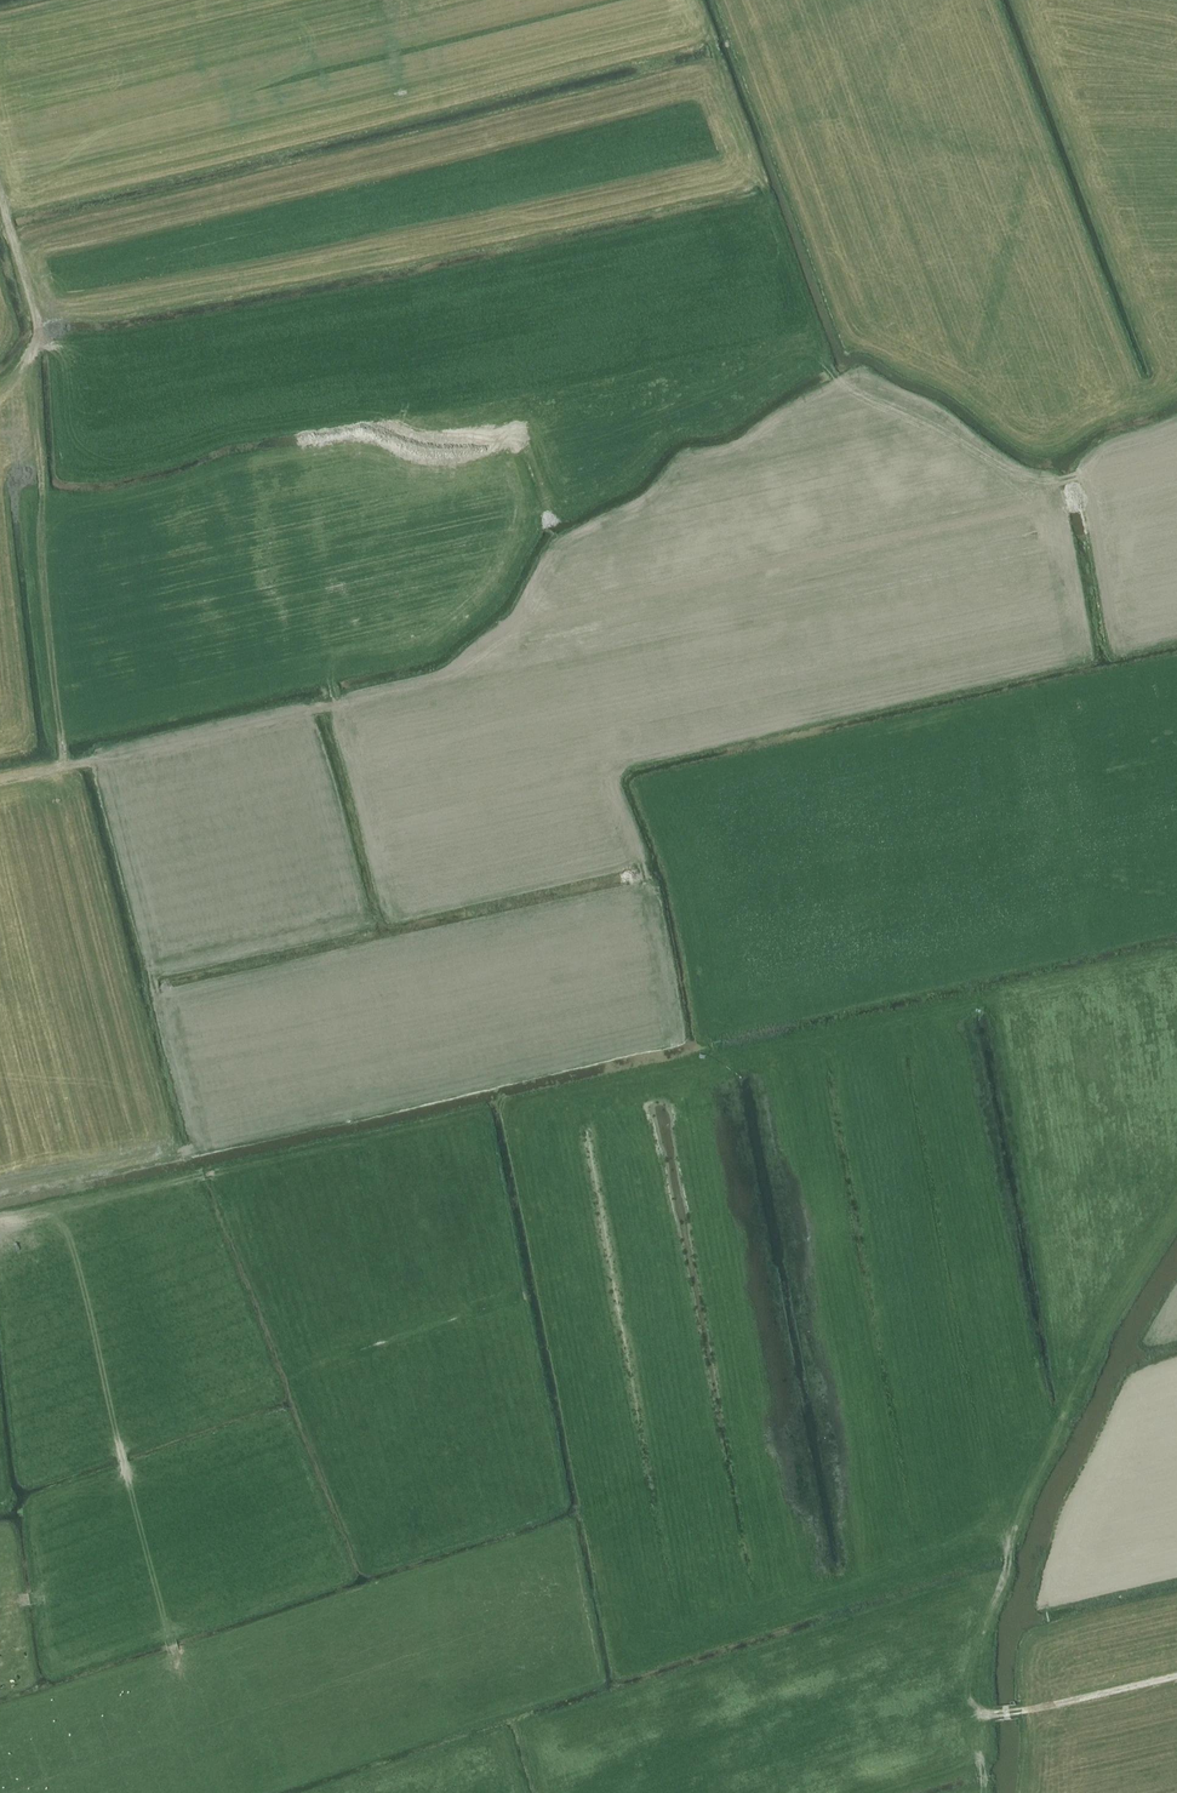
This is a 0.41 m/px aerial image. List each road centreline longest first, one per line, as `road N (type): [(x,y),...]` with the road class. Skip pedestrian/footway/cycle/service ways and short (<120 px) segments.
road 1 (track): [(0,204),(36,325),(40,471),(28,523),(49,714),(65,758)]
road 2 (track): [(1176,1676),(989,1715)]

